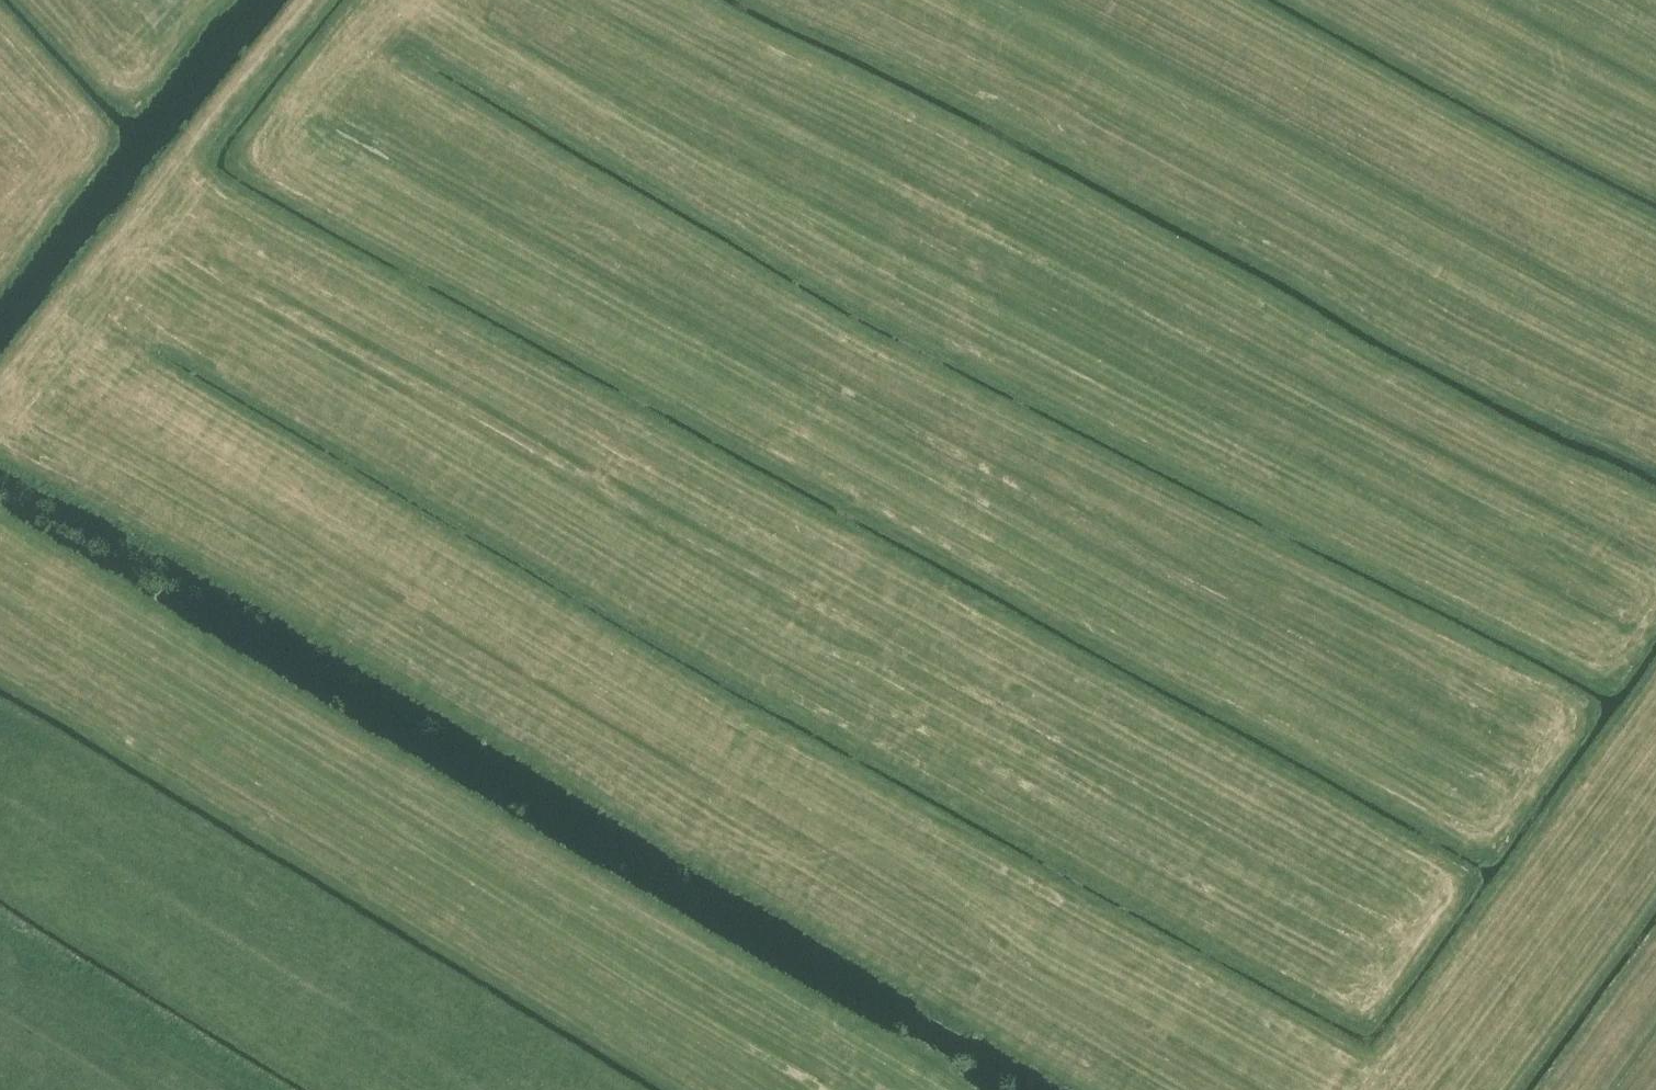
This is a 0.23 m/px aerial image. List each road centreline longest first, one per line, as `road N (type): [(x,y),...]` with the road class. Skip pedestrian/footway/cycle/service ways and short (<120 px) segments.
road 1 (track): [(302,0),(79,281),(0,366)]

